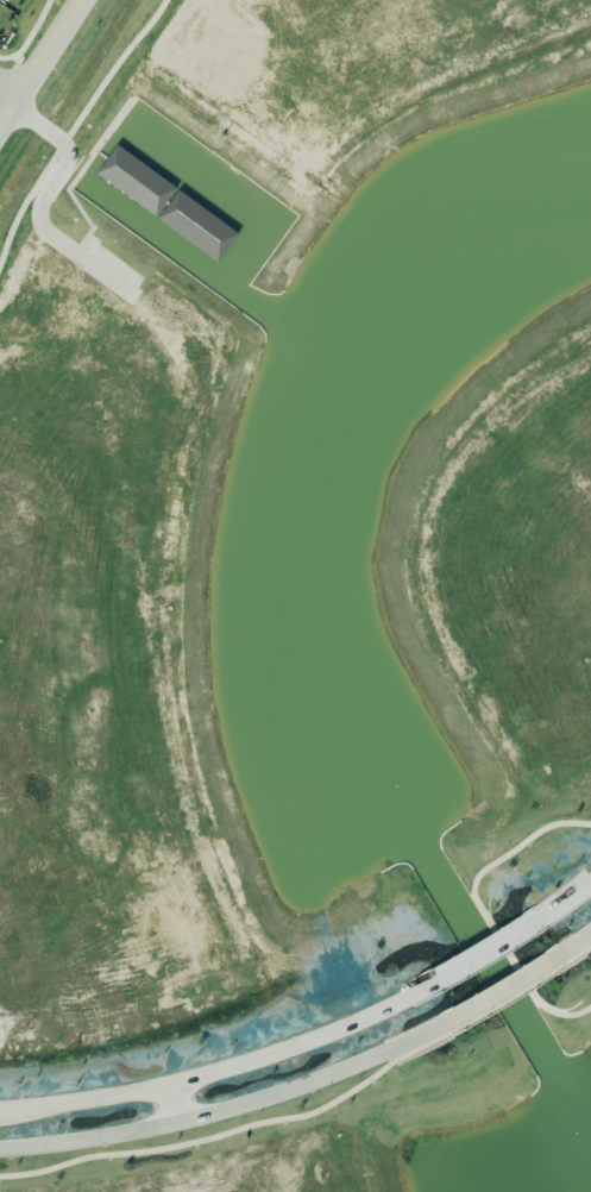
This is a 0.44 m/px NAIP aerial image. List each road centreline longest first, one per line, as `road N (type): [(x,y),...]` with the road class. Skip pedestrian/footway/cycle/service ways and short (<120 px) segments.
road 1 (secondary): [(0,1148),(147,1129),(244,1104),(454,1020)]
road 2 (secondary): [(440,987),(284,1059),(146,1098),(0,1120)]
road 3 (tertiary): [(74,0),(0,114)]
road 4 (residential): [(122,1191),(201,1173),(243,1181)]

